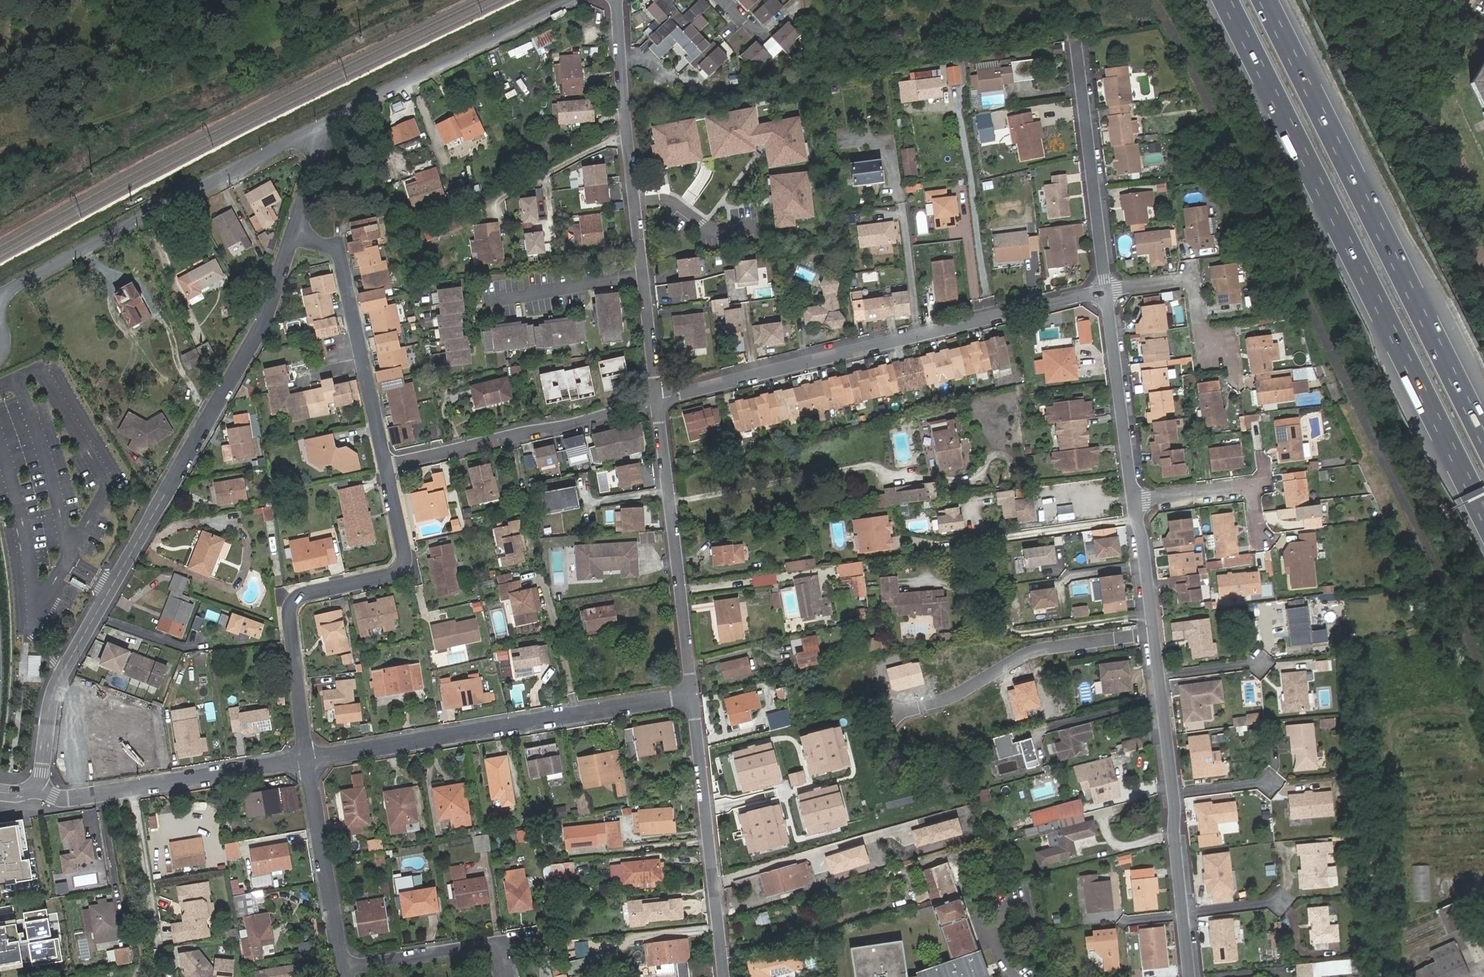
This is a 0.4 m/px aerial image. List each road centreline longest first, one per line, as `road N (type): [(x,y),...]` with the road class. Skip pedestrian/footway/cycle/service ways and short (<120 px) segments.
road 1 (residential): [(38,787),(53,692),(255,339),(293,233)]
road 2 (motorway): [(1225,0),(1483,515)]
road 3 (motorway): [(1483,432),(1266,0)]
road 4 (residential): [(656,400),(1105,291)]
road 5 (residential): [(656,400),(616,0)]
road 6 (residential): [(691,696),(307,759)]
road 7 (residential): [(307,759),(290,614),(305,594),(405,566),(387,465)]
road 8 (unclassified): [(0,299),(311,131)]
road 9 (residential): [(1153,632),(1190,976)]
road 10 (residential): [(691,696),(656,400)]
road 11 (unclassified): [(311,131),(573,0)]
road 12 (residential): [(723,976),(691,696)]
road 13 (residential): [(387,465),(656,400)]
road 14 (residential): [(307,759),(69,799),(38,787)]
road 15 (residential): [(387,465),(340,258),(293,233)]
road 16 (residential): [(1153,632),(1031,651),(958,694),(906,709)]
road 17 (residential): [(1076,46),(1105,291)]
road 18 (residential): [(1105,291),(1135,500)]
road 19 (residential): [(307,759),(343,967)]
road 20 (residential): [(1105,291),(1192,278),(1199,322),(1216,347)]
road 21 (residential): [(343,967),(501,946)]
road 22 (residential): [(1135,500),(1246,489),(1259,534)]
road 23 (residential): [(1135,500),(1153,632)]

